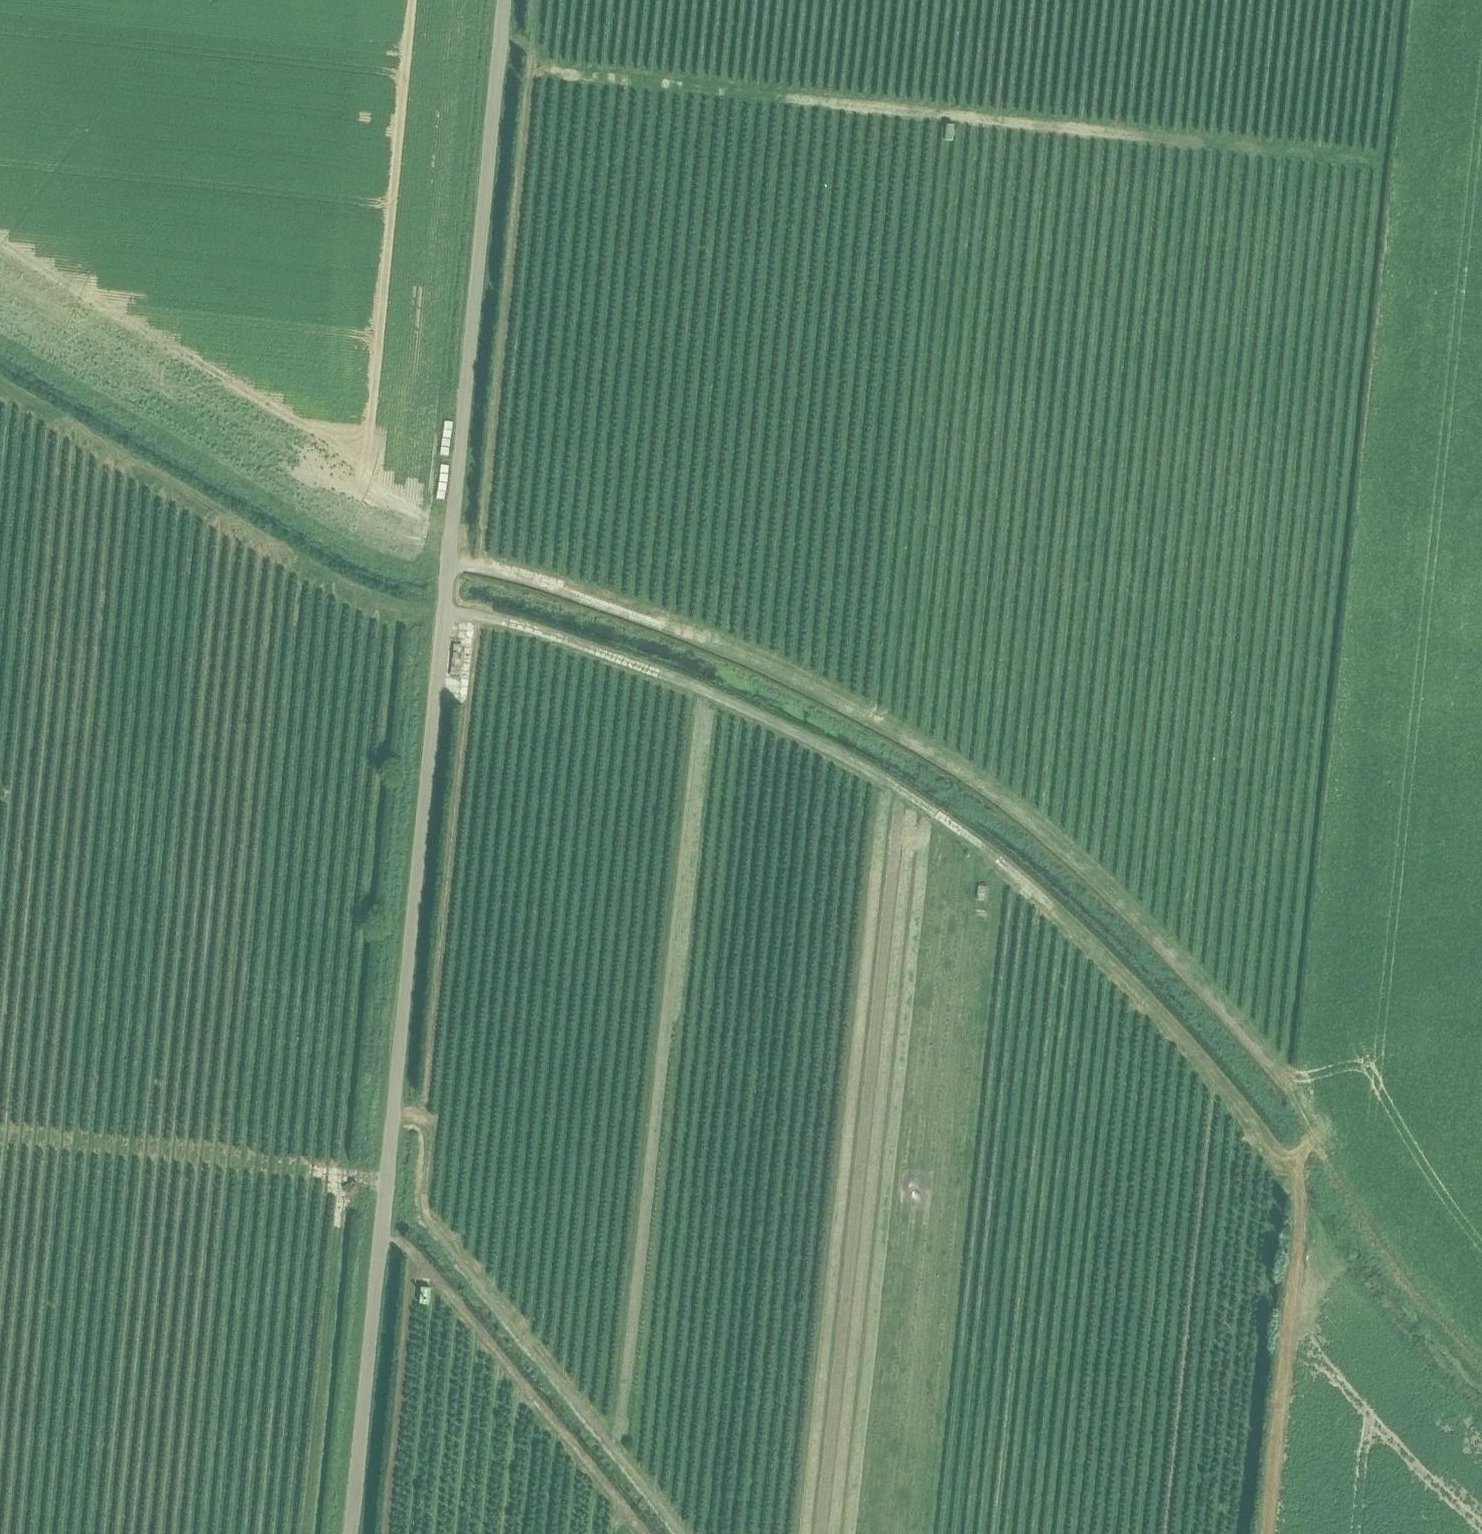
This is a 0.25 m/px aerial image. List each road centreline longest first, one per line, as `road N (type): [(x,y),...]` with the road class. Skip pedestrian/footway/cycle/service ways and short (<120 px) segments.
road 1 (unclassified): [(349,1533),(502,0)]

